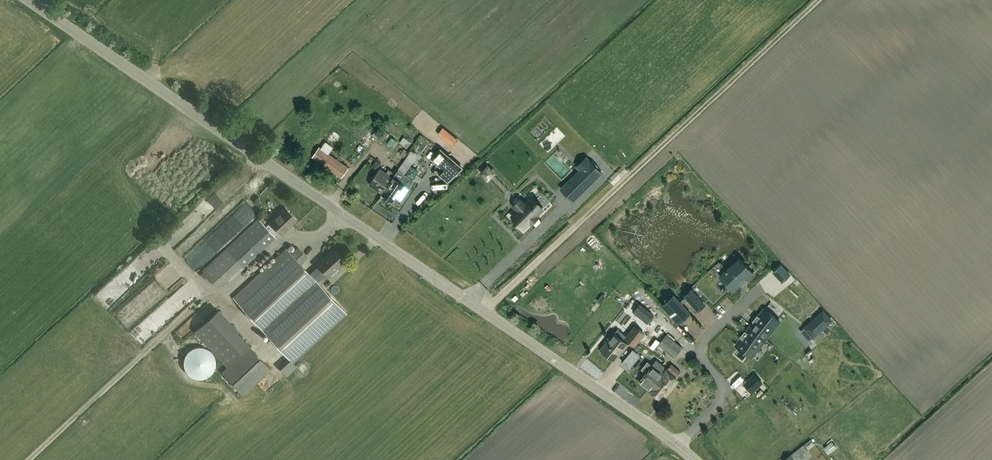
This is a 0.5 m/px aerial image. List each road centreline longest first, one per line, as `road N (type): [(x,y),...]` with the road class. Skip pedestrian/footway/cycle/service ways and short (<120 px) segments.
road 1 (unclassified): [(695,459),(29,0)]

